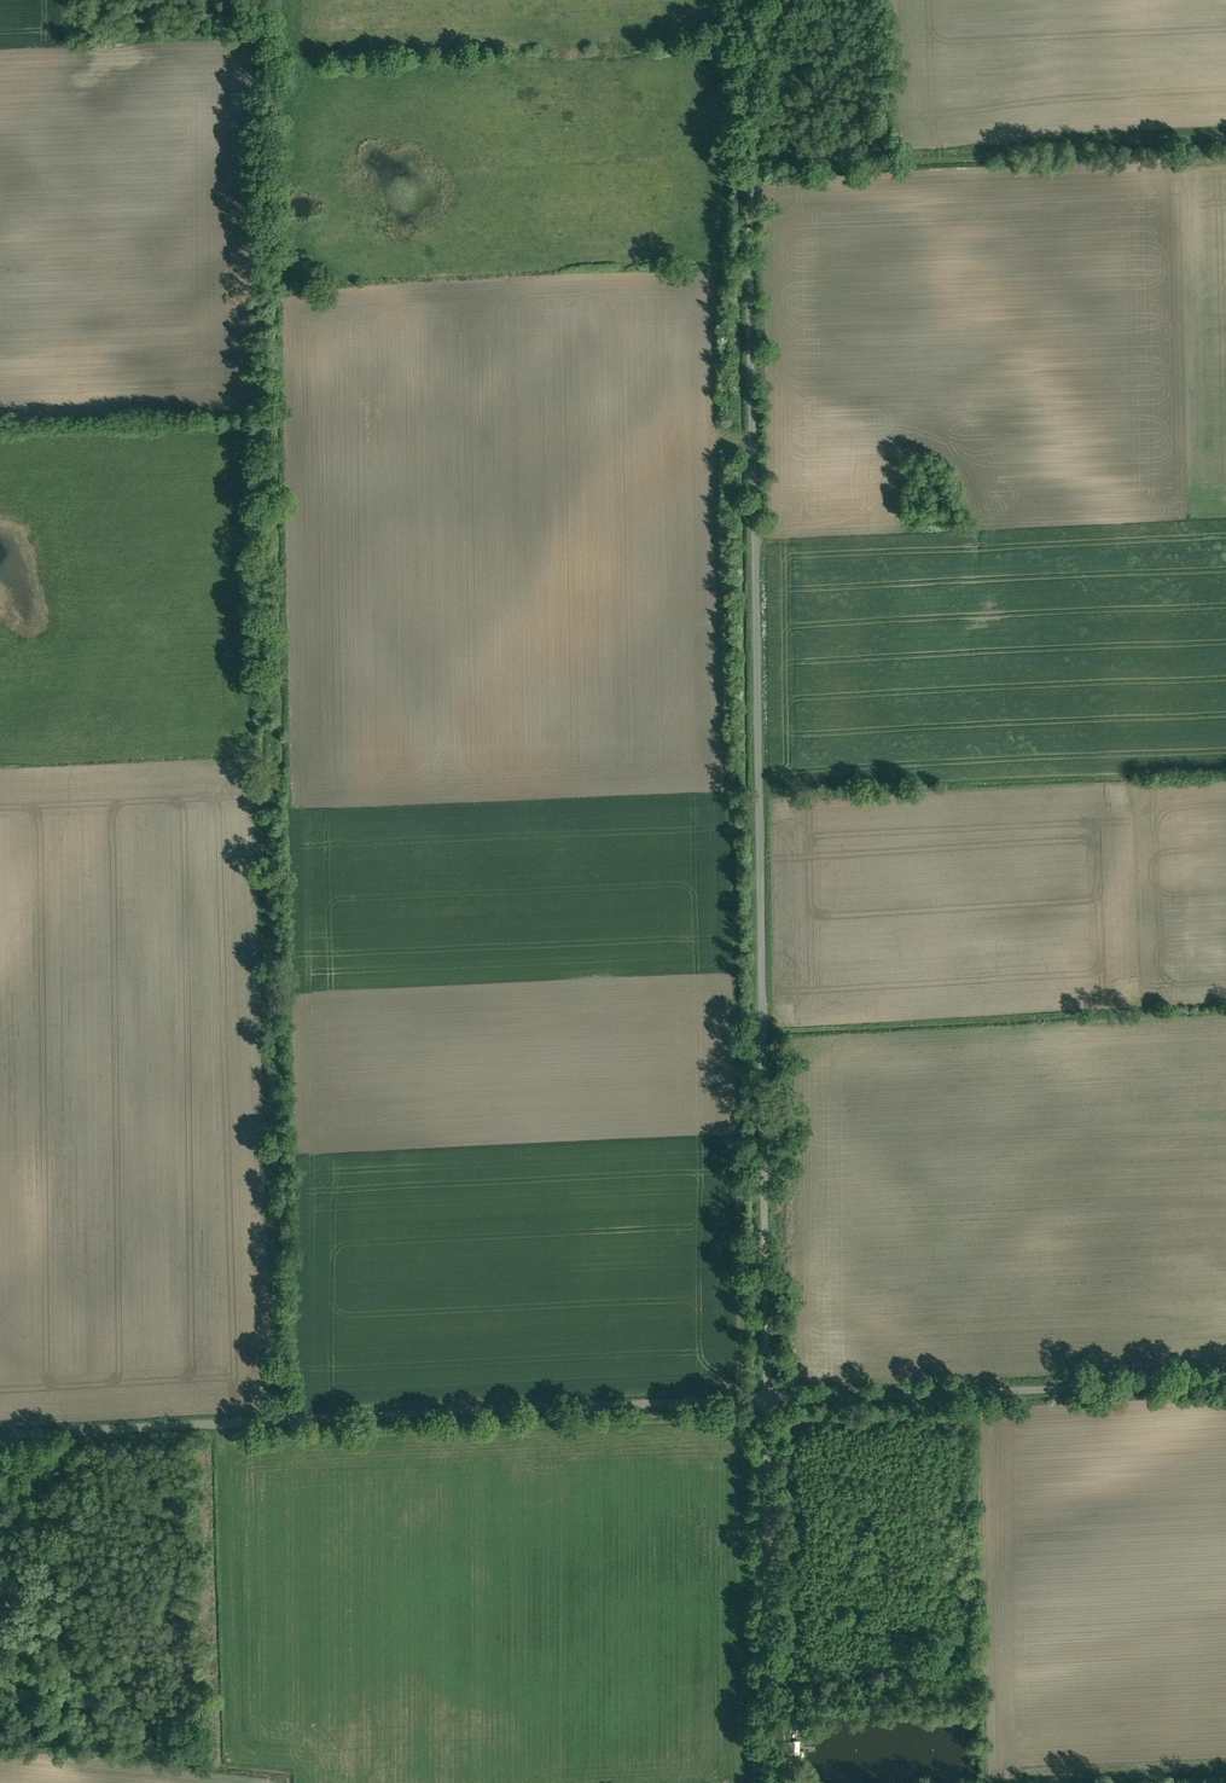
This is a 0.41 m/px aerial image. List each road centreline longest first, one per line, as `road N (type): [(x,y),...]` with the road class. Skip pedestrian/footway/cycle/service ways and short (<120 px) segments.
road 1 (track): [(774,1782),(754,0)]
road 2 (unclassified): [(1225,1380),(0,1440)]

